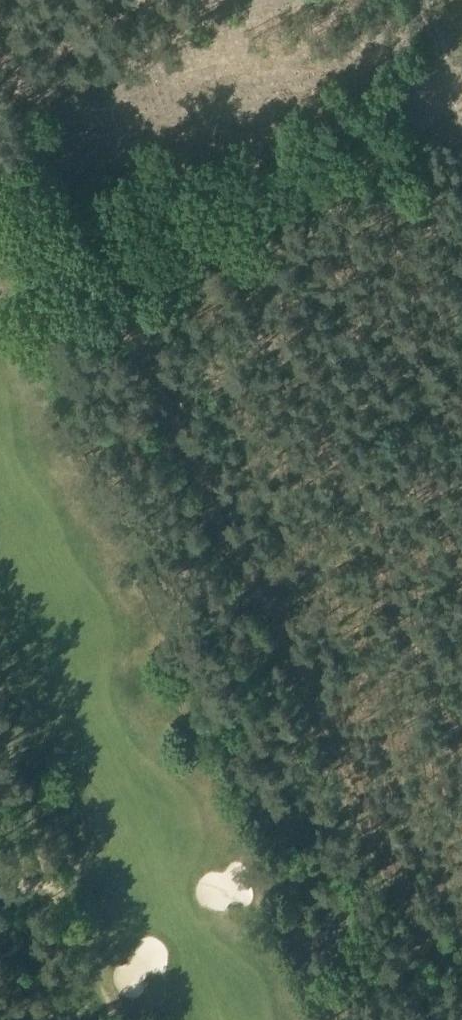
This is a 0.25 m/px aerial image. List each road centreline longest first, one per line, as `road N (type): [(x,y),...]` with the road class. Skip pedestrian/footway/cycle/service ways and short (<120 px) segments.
road 1 (track): [(115,300),(461,136)]

